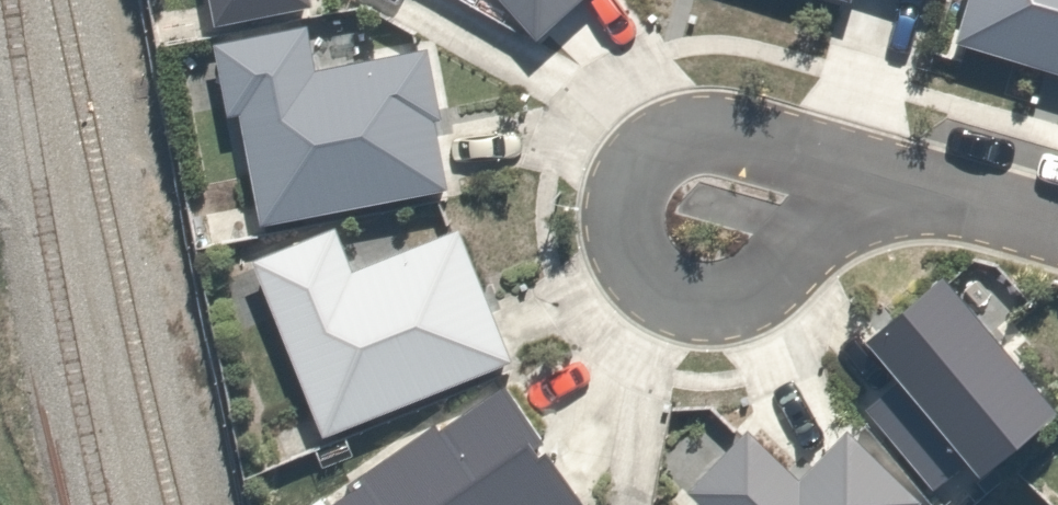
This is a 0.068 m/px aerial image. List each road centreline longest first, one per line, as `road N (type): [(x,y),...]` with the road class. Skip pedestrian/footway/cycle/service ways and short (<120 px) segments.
road 1 (residential): [(896,187),(835,223),(786,286),(759,306),(727,316),(682,311),(632,271),(617,222),(620,196),(649,148),(705,123),(737,125),(799,159)]
road 2 (residential): [(896,187),(1057,234)]

